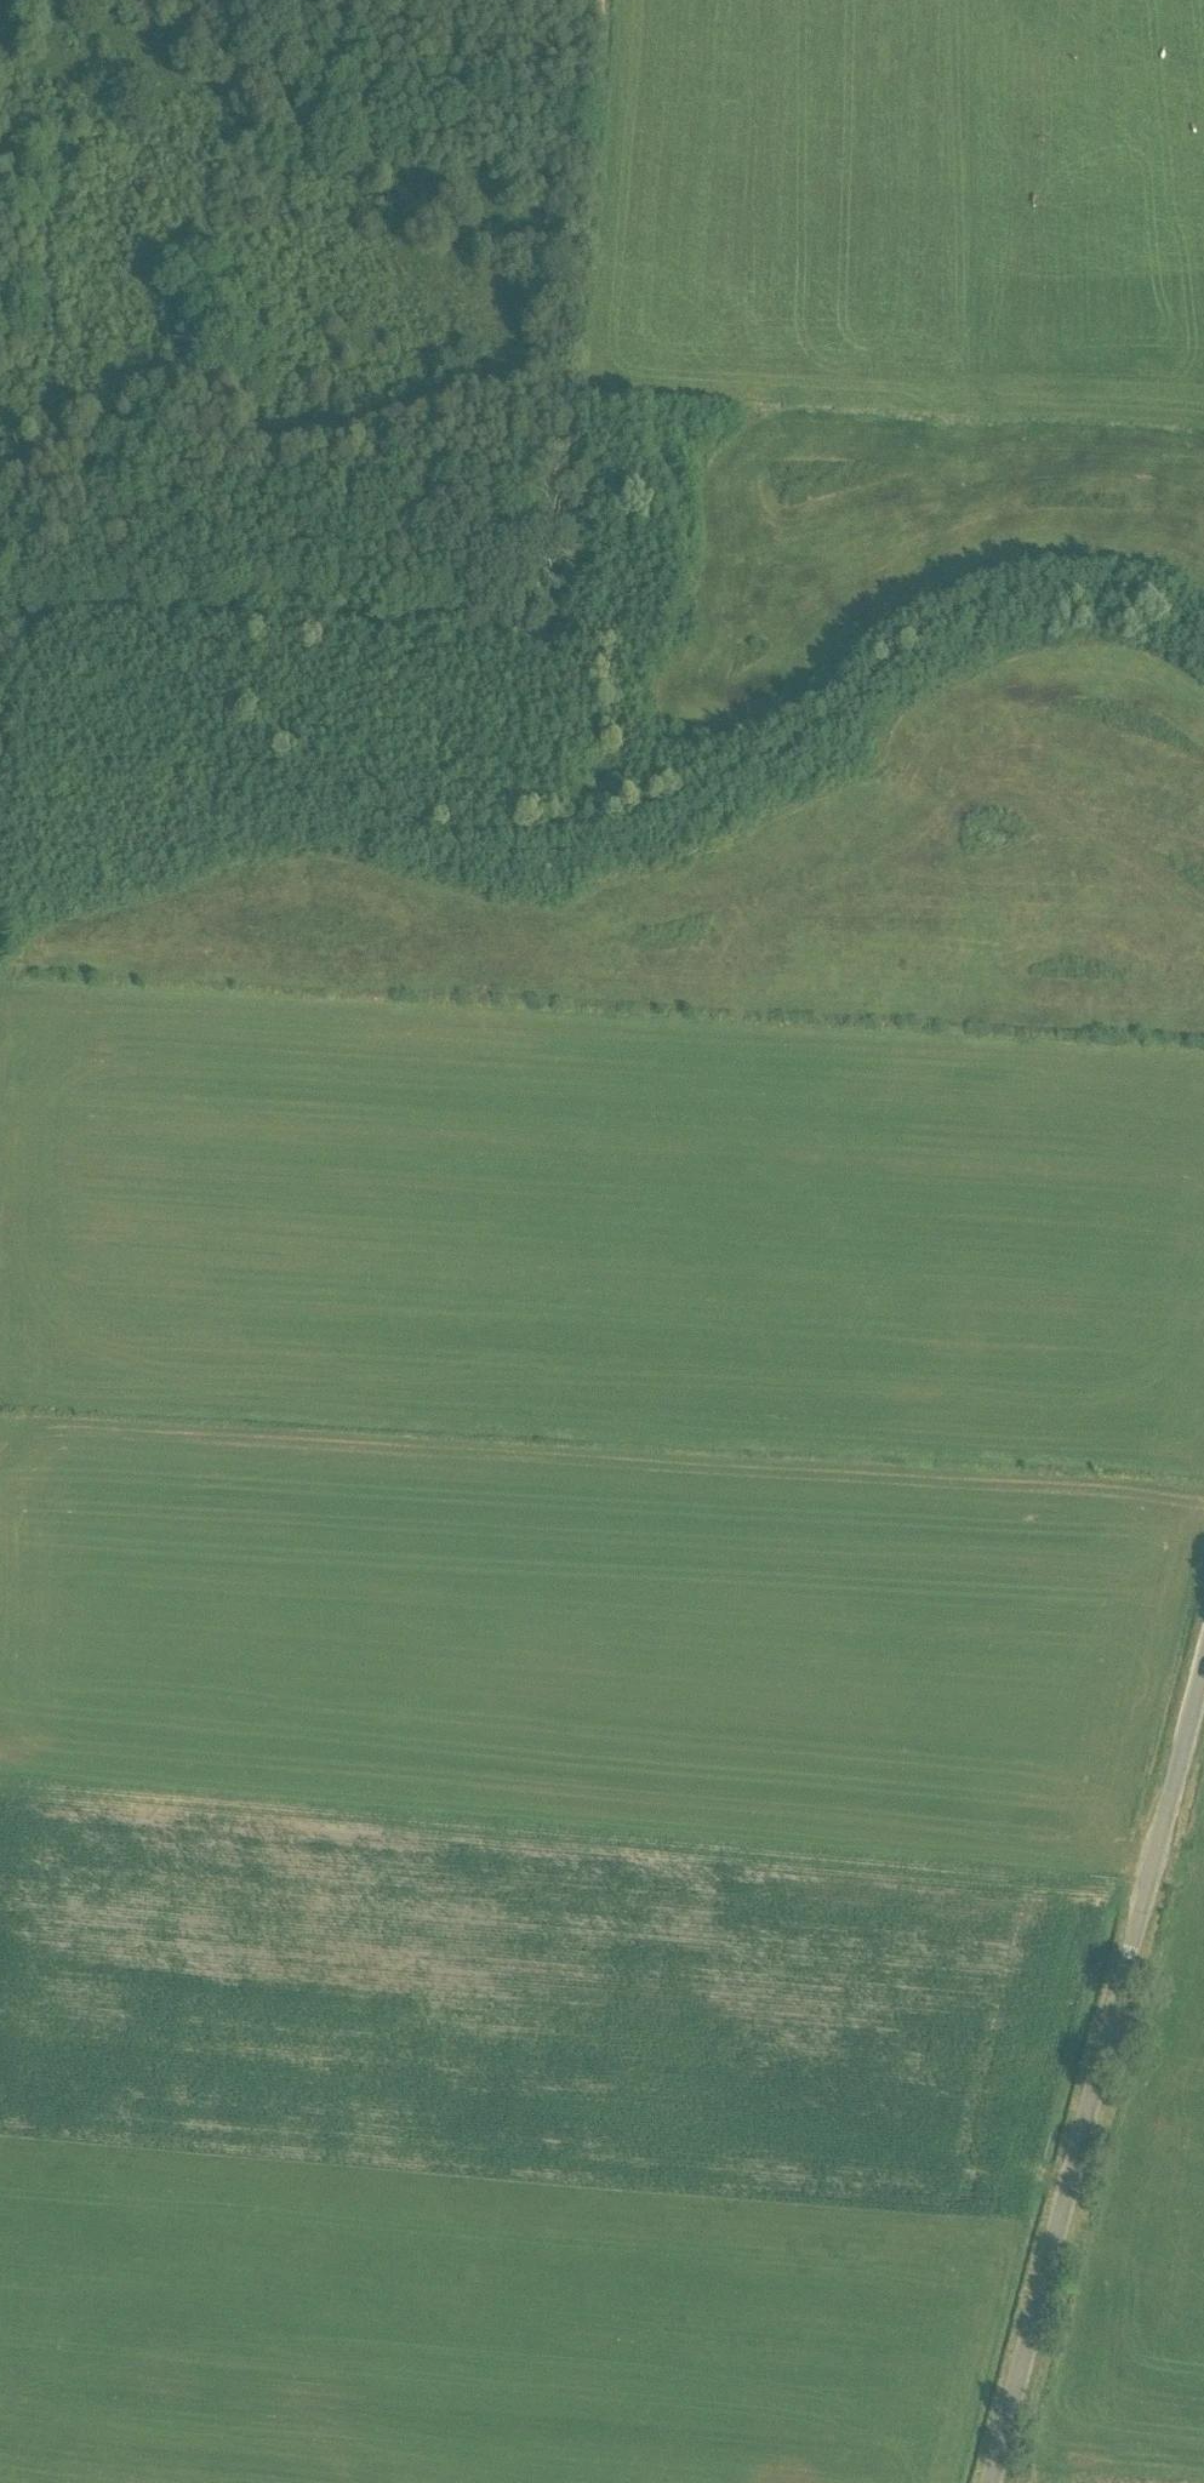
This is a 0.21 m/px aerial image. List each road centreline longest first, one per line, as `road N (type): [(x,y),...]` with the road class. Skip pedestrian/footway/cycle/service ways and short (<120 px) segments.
road 1 (unclassified): [(992,2482),(1203,1666)]

